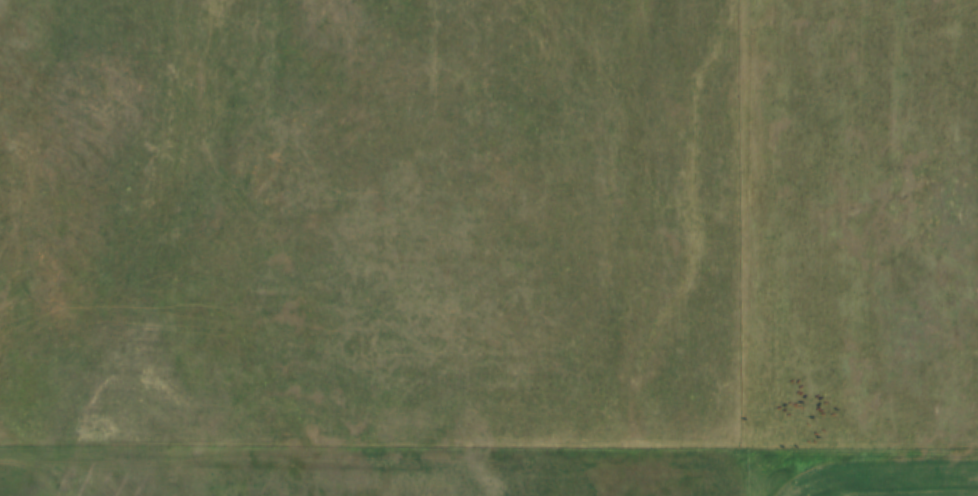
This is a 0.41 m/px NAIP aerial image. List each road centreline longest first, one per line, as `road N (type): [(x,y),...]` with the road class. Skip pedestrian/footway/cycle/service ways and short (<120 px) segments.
road 1 (track): [(0,466),(119,472),(138,495)]

